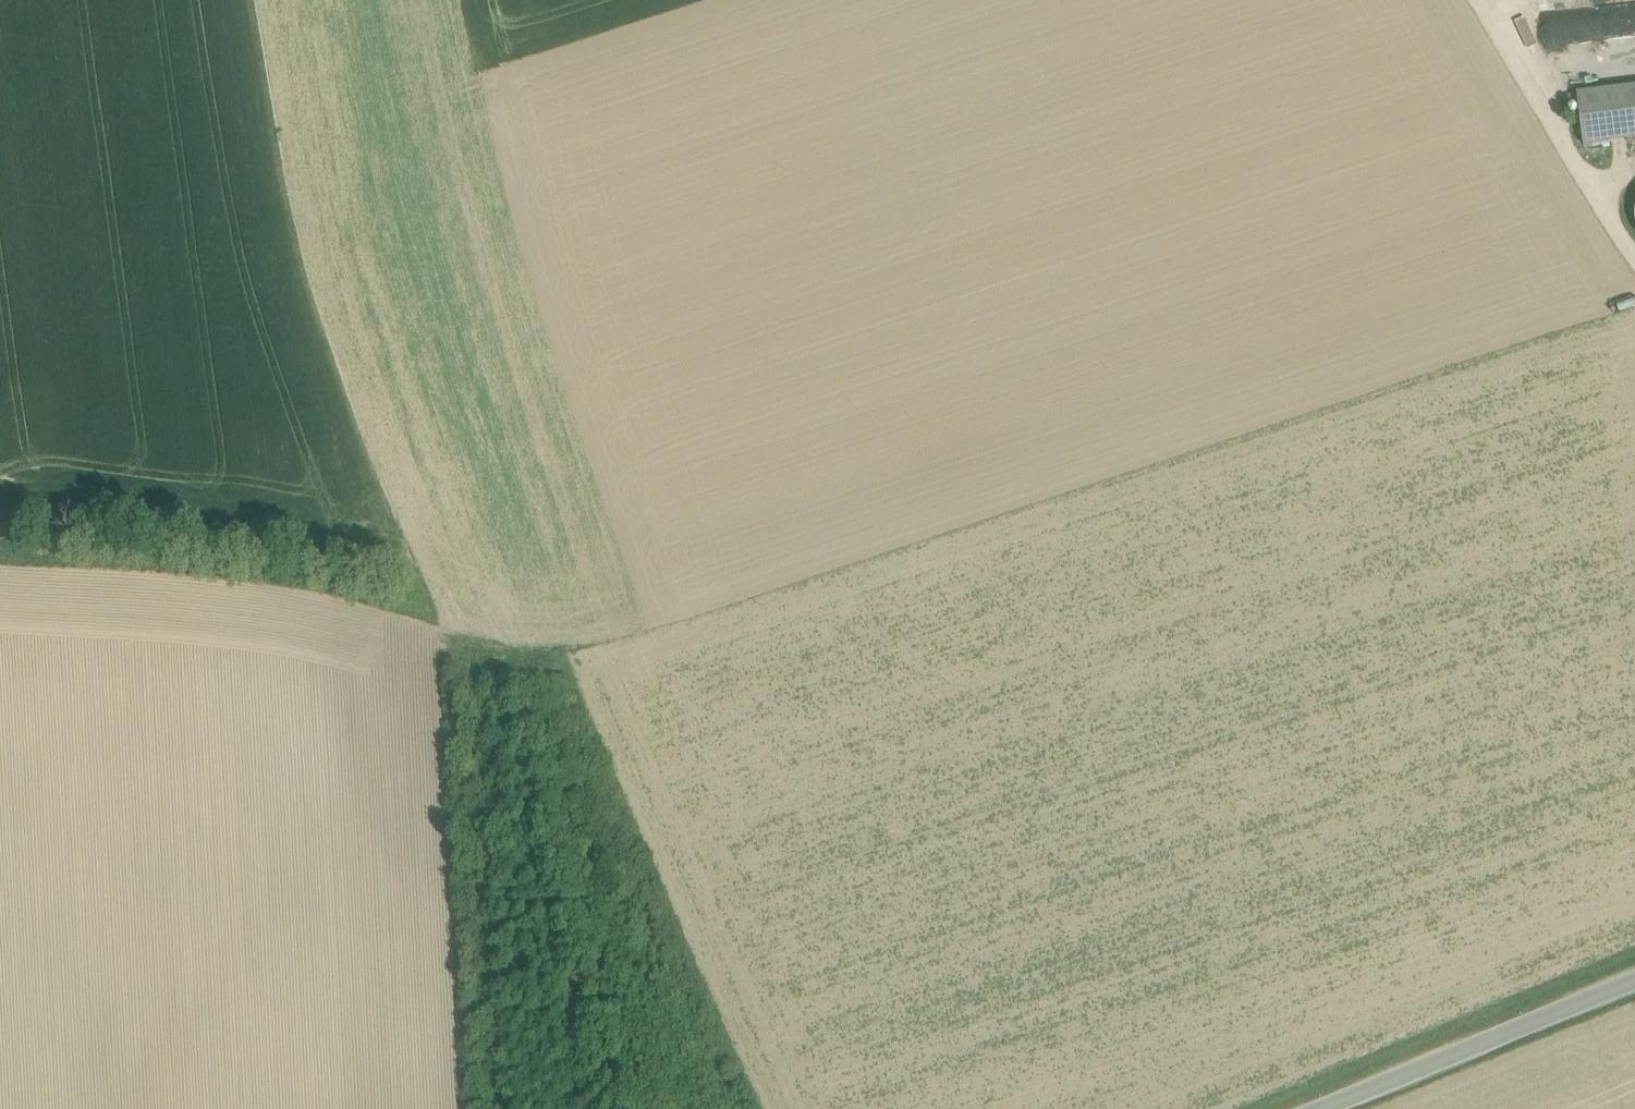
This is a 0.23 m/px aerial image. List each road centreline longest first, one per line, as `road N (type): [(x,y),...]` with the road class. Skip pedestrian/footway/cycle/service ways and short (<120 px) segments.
road 1 (tertiary): [(1339,1108),(1634,984)]

